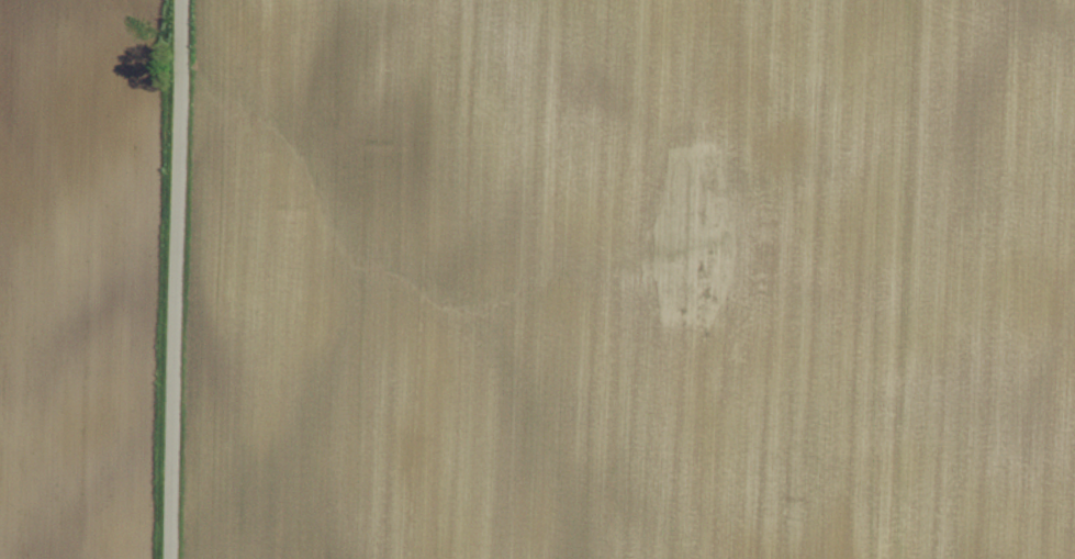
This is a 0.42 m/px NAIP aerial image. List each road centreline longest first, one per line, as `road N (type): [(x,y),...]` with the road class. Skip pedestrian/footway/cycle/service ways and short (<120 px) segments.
road 1 (residential): [(169,558),(179,0)]

